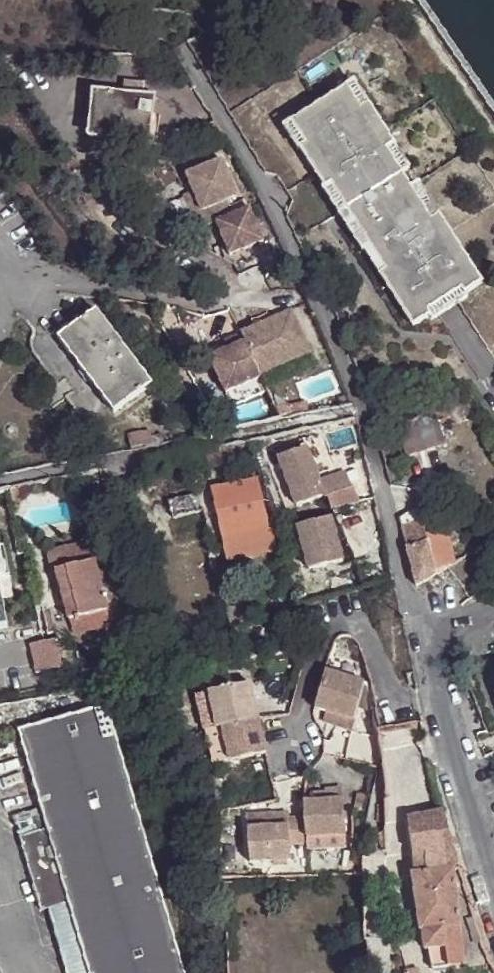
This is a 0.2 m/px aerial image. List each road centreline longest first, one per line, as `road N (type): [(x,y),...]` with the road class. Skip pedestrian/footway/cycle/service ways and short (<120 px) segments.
road 1 (residential): [(493,893),(362,407),(273,204),(186,54)]

